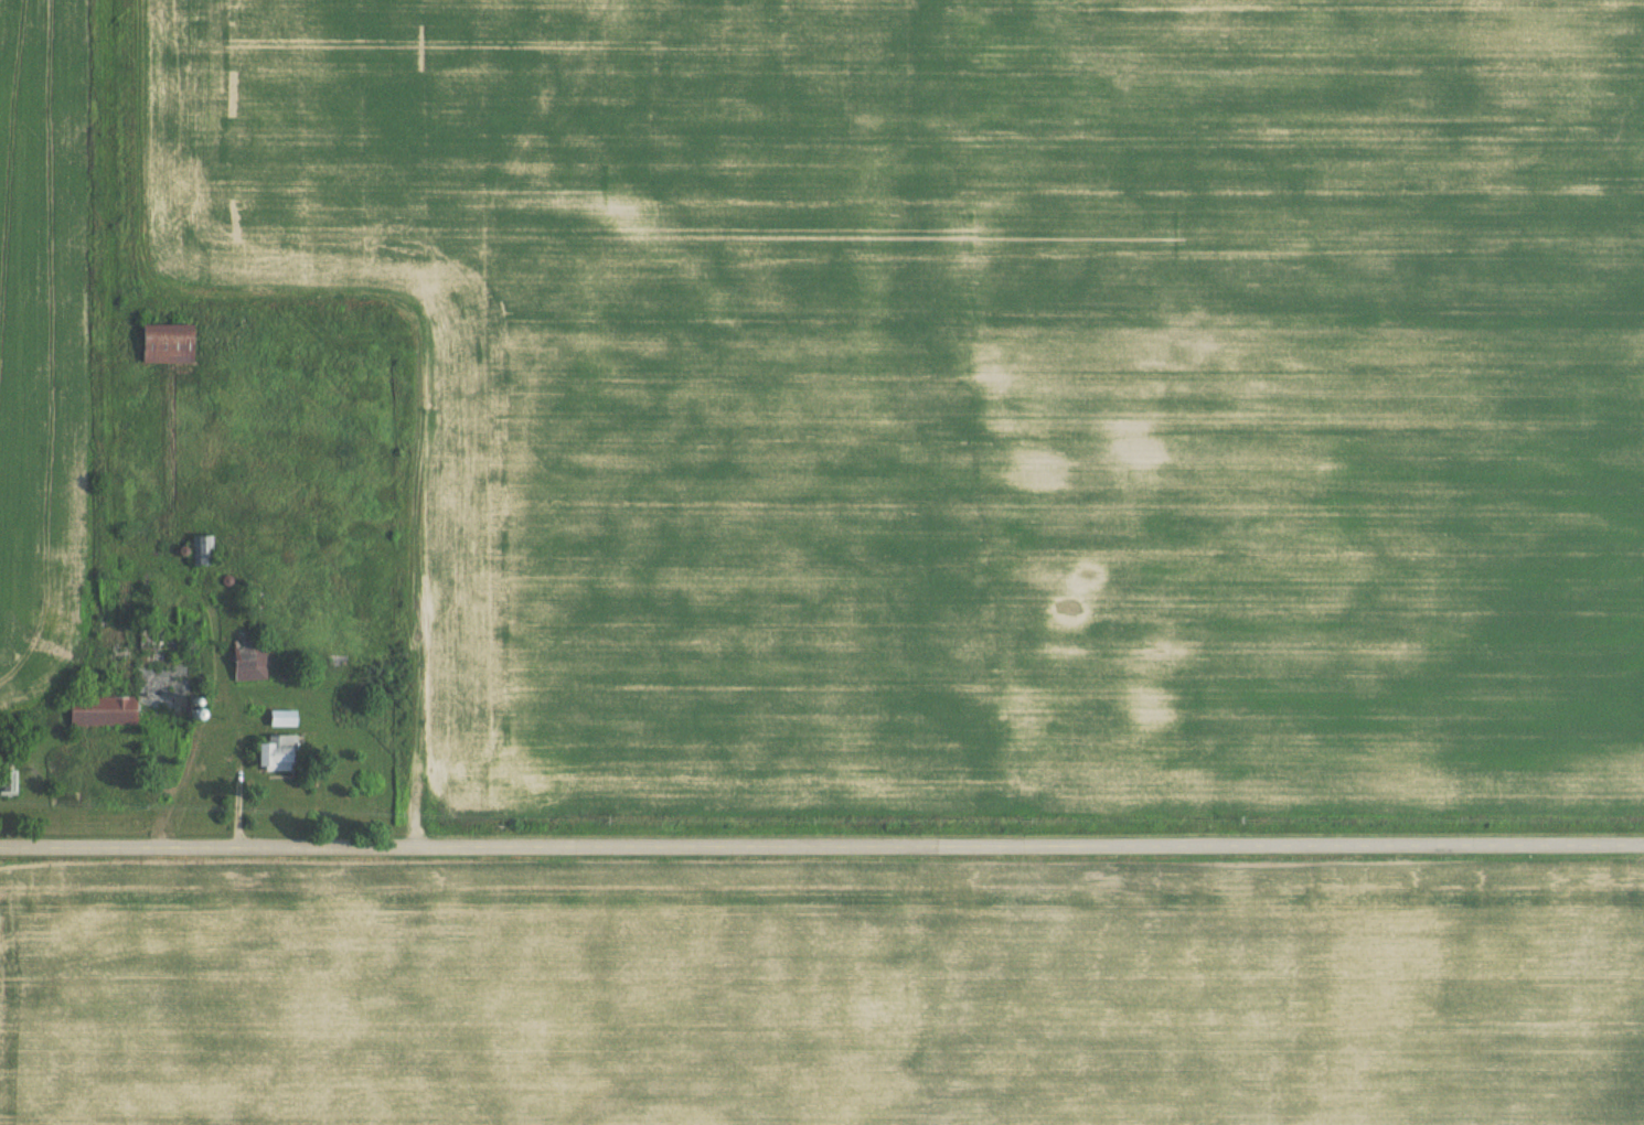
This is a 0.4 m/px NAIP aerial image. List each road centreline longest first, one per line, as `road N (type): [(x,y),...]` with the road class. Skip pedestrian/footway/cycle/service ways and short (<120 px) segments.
road 1 (residential): [(917,851),(0,851)]
road 2 (residential): [(1643,849),(917,851)]

